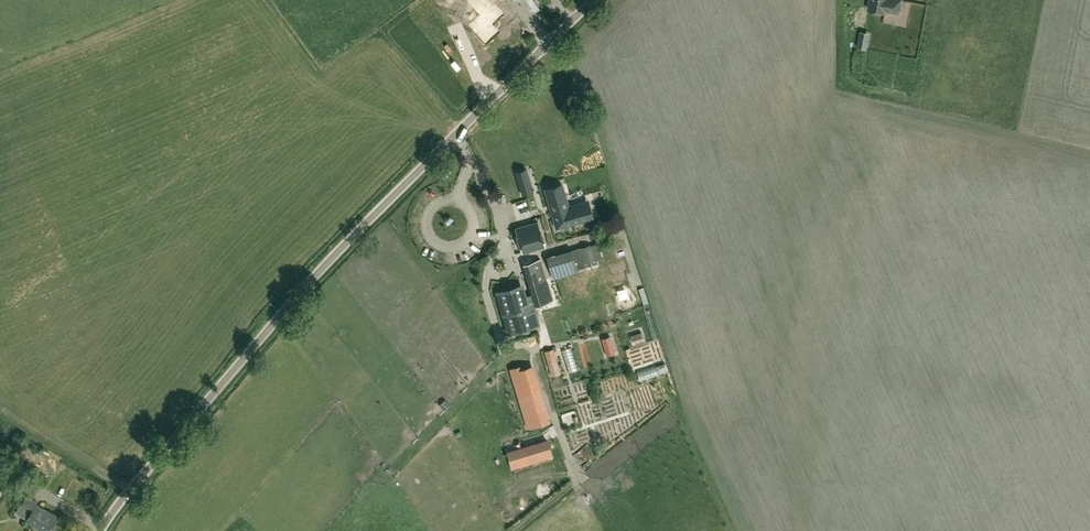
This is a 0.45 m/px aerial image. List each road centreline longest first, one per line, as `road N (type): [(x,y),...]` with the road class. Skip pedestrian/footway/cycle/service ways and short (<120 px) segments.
road 1 (unclassified): [(99,530),(300,291),(592,0)]

